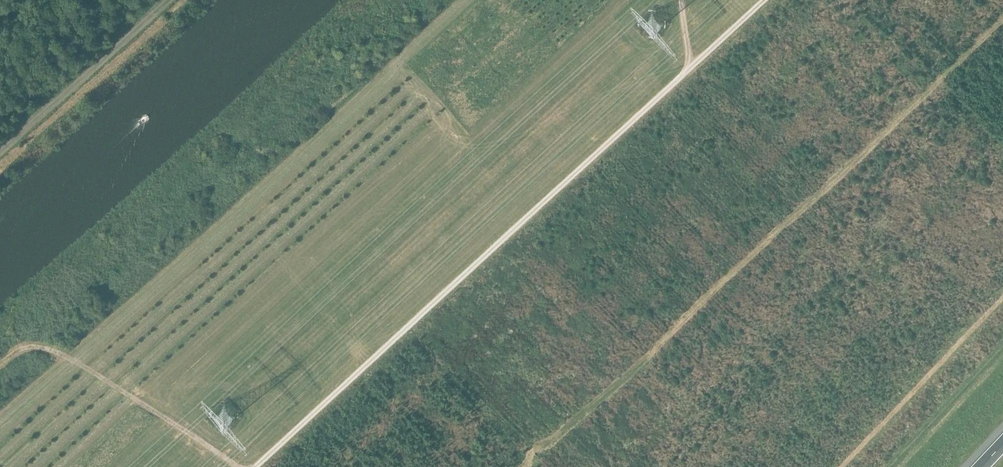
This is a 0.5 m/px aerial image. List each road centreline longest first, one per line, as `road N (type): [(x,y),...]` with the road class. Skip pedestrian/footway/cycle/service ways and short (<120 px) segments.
road 1 (track): [(691,68),(257,466)]
road 2 (track): [(244,466),(53,351),(25,349),(0,364)]

